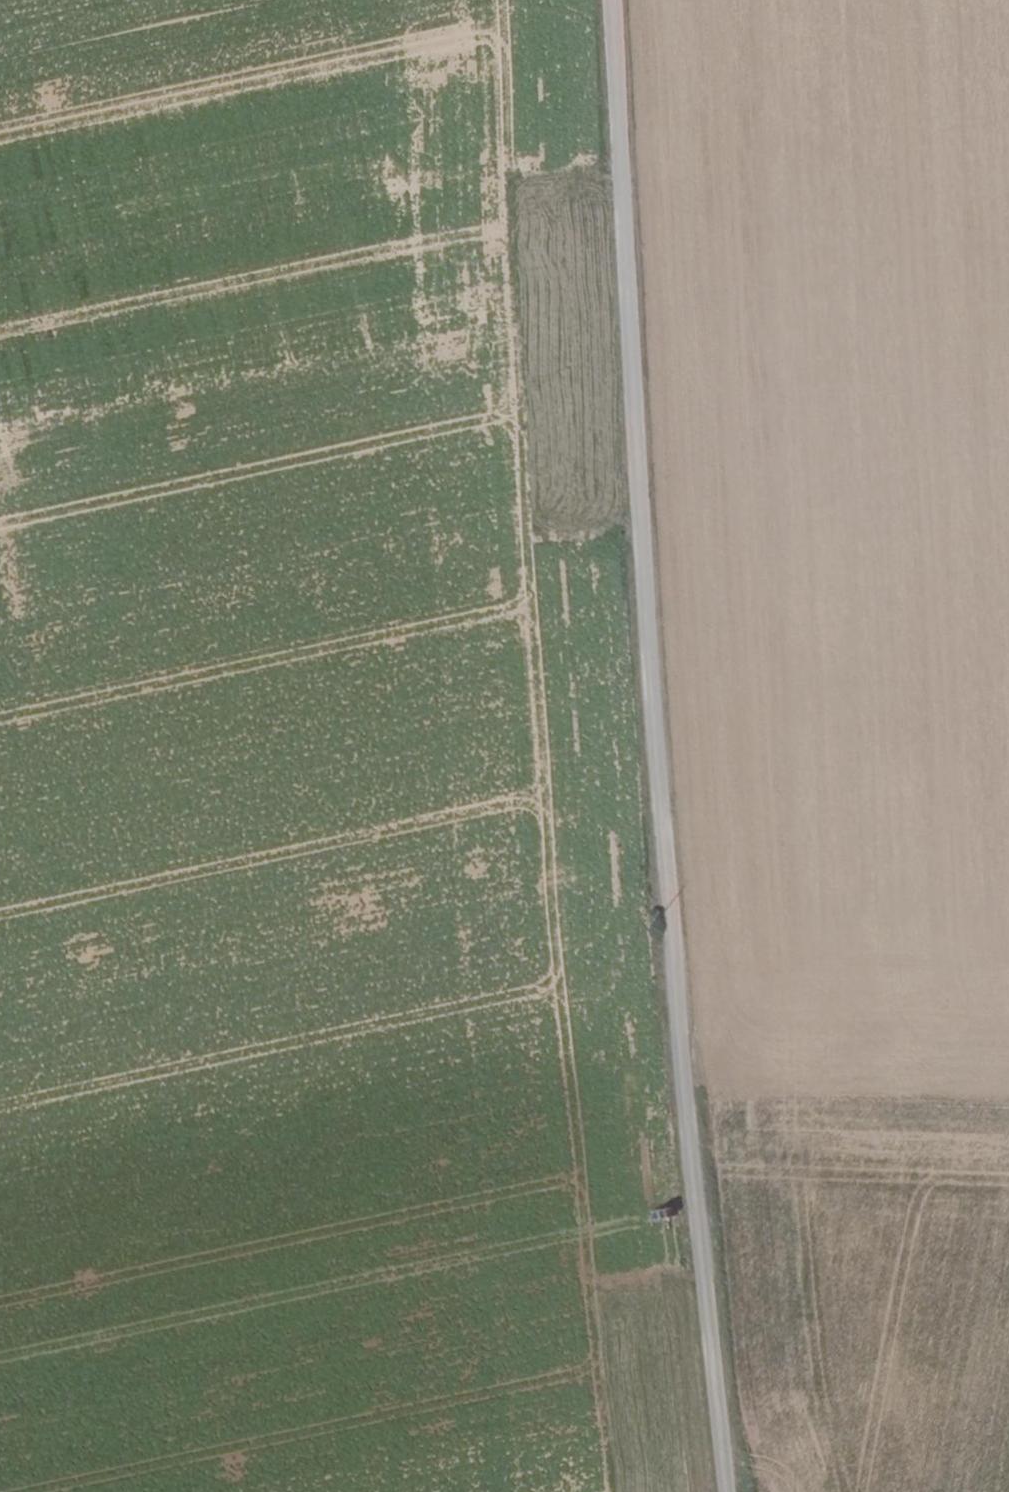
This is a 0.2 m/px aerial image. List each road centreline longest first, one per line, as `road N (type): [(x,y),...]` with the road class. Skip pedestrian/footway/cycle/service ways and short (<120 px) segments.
road 1 (track): [(736,1491),(691,1078),(614,0)]

